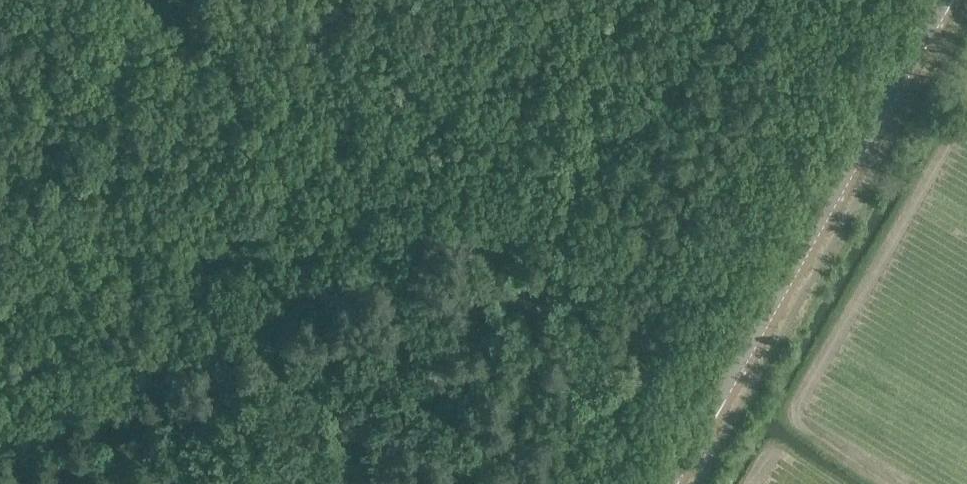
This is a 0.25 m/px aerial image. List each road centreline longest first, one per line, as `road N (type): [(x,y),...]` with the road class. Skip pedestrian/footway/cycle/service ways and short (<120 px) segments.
road 1 (tertiary): [(671,483),(949,0)]

